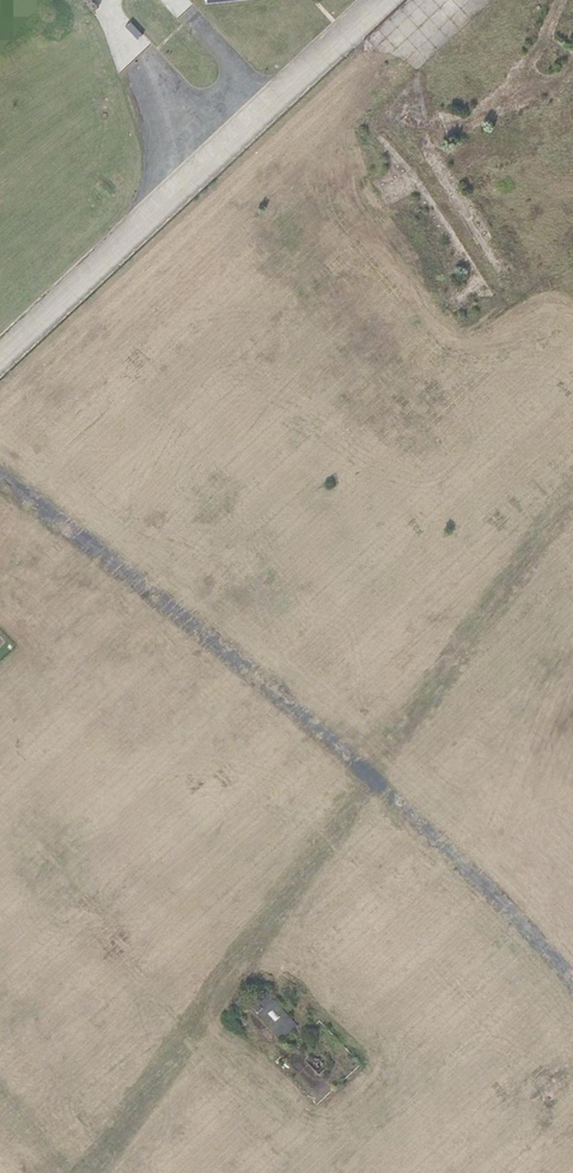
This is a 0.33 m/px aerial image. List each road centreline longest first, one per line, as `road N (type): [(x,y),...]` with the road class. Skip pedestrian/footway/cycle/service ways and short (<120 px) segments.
road 1 (track): [(0,477),(290,702),(516,915),(572,983)]

